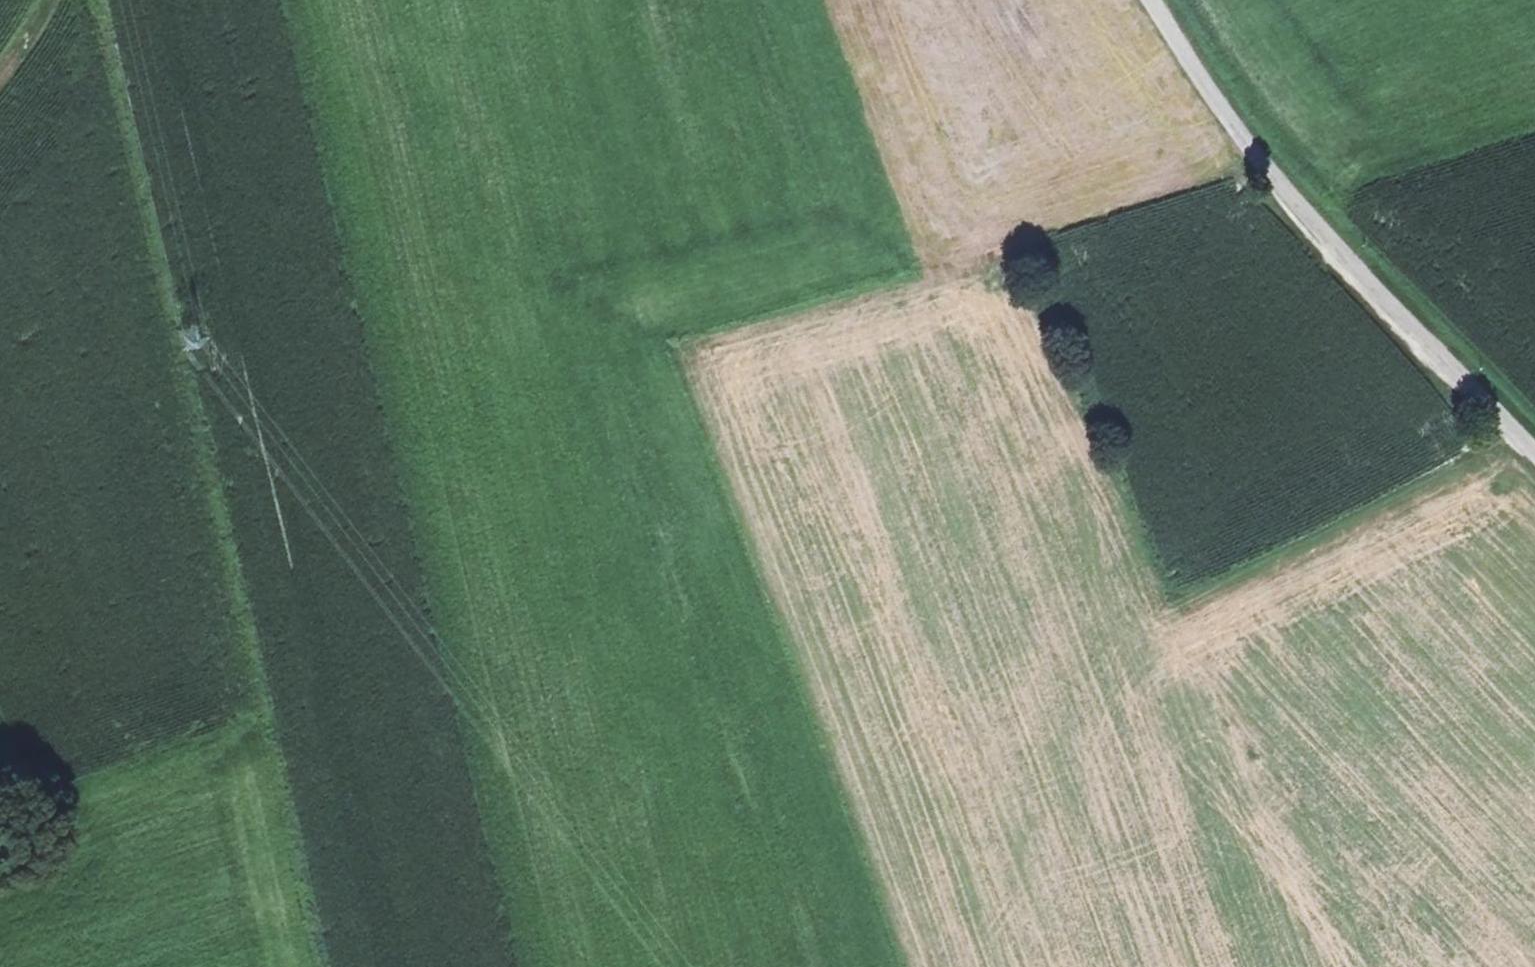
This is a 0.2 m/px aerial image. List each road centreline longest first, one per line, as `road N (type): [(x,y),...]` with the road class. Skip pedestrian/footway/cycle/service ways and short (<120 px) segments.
road 1 (unclassified): [(1534,453),(1298,213),(1157,0)]

